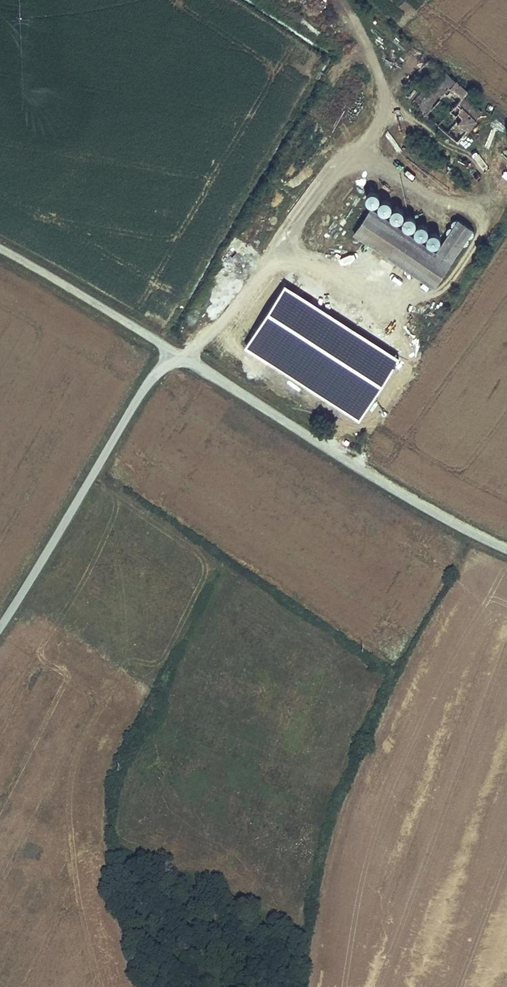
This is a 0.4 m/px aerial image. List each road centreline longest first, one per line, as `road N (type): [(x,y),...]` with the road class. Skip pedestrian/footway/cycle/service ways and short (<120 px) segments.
road 1 (unclassified): [(506,551),(169,350)]
road 2 (unclassified): [(169,350),(0,626)]
road 3 (unclassified): [(169,350),(0,251)]
road 4 (track): [(341,0),(377,70),(385,113)]

